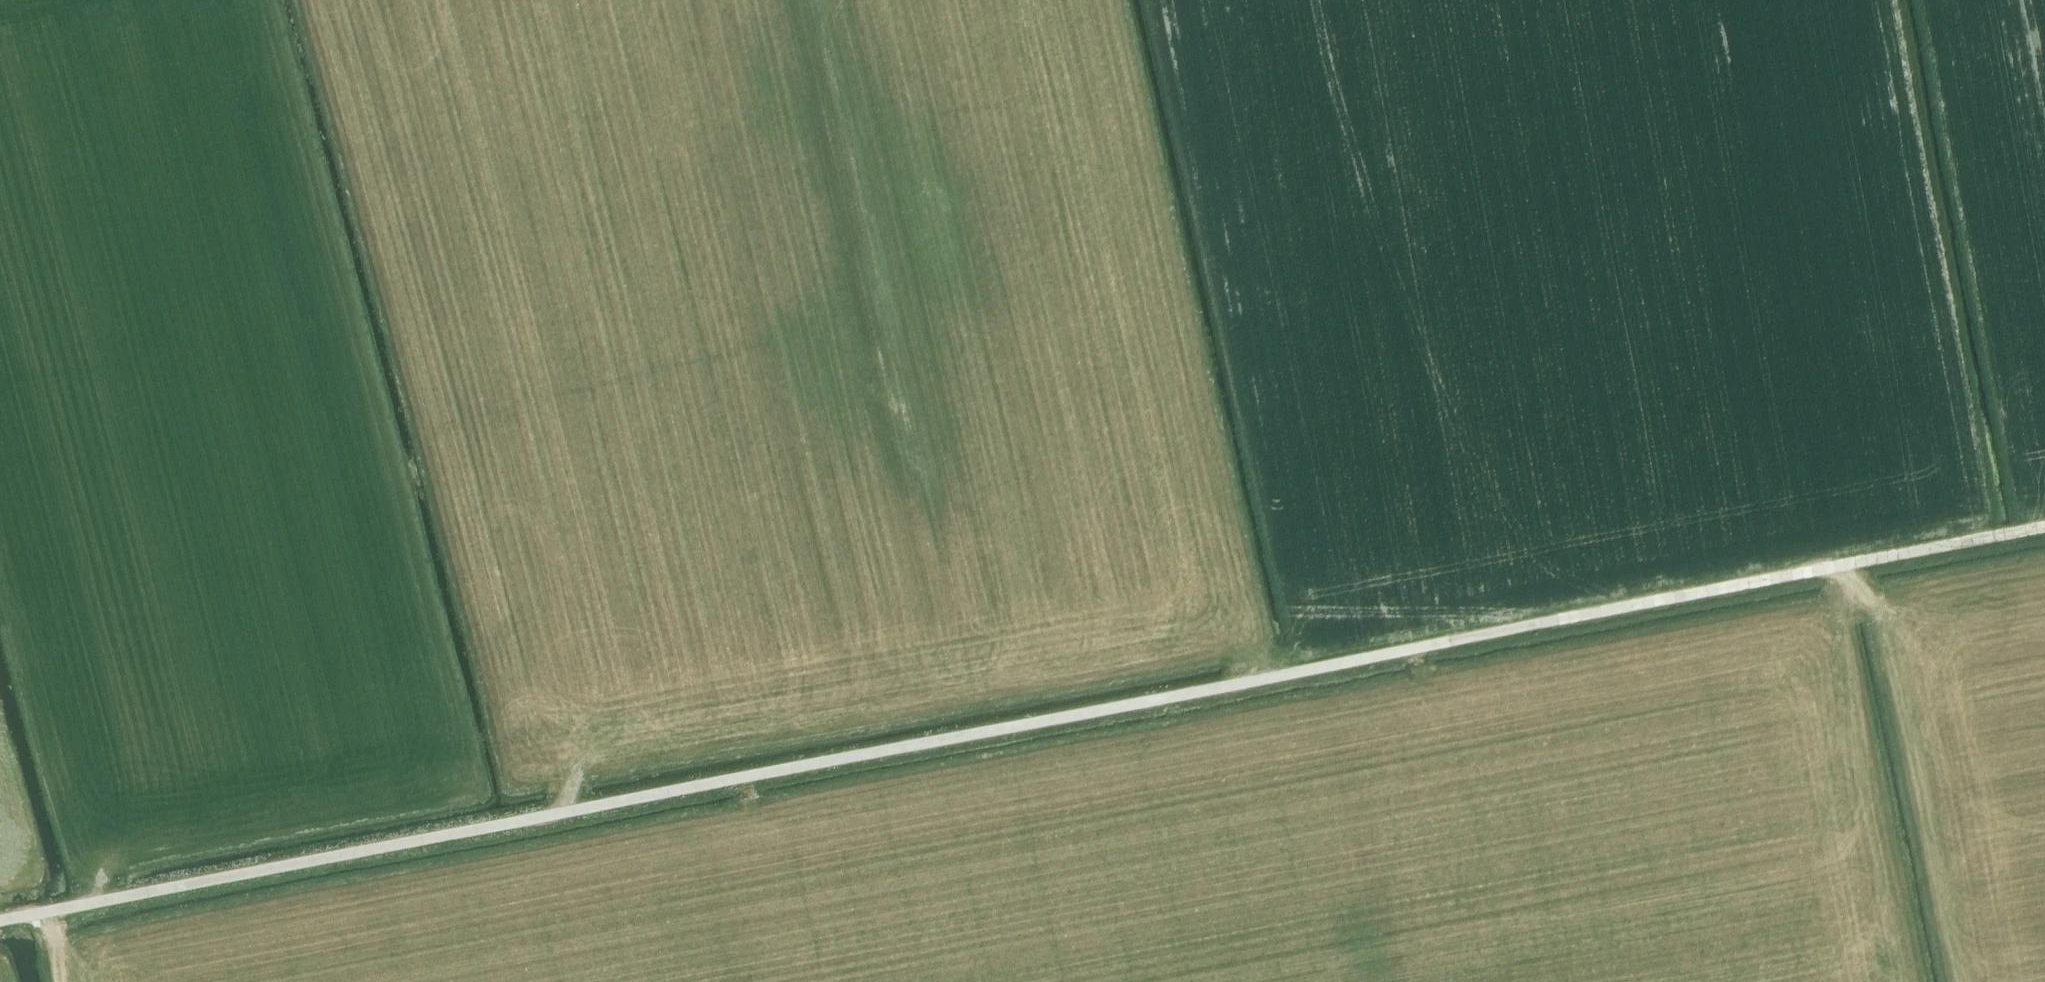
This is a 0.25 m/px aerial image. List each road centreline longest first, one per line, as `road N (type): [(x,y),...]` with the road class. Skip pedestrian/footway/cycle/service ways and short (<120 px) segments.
road 1 (track): [(0,922),(2044,526)]

